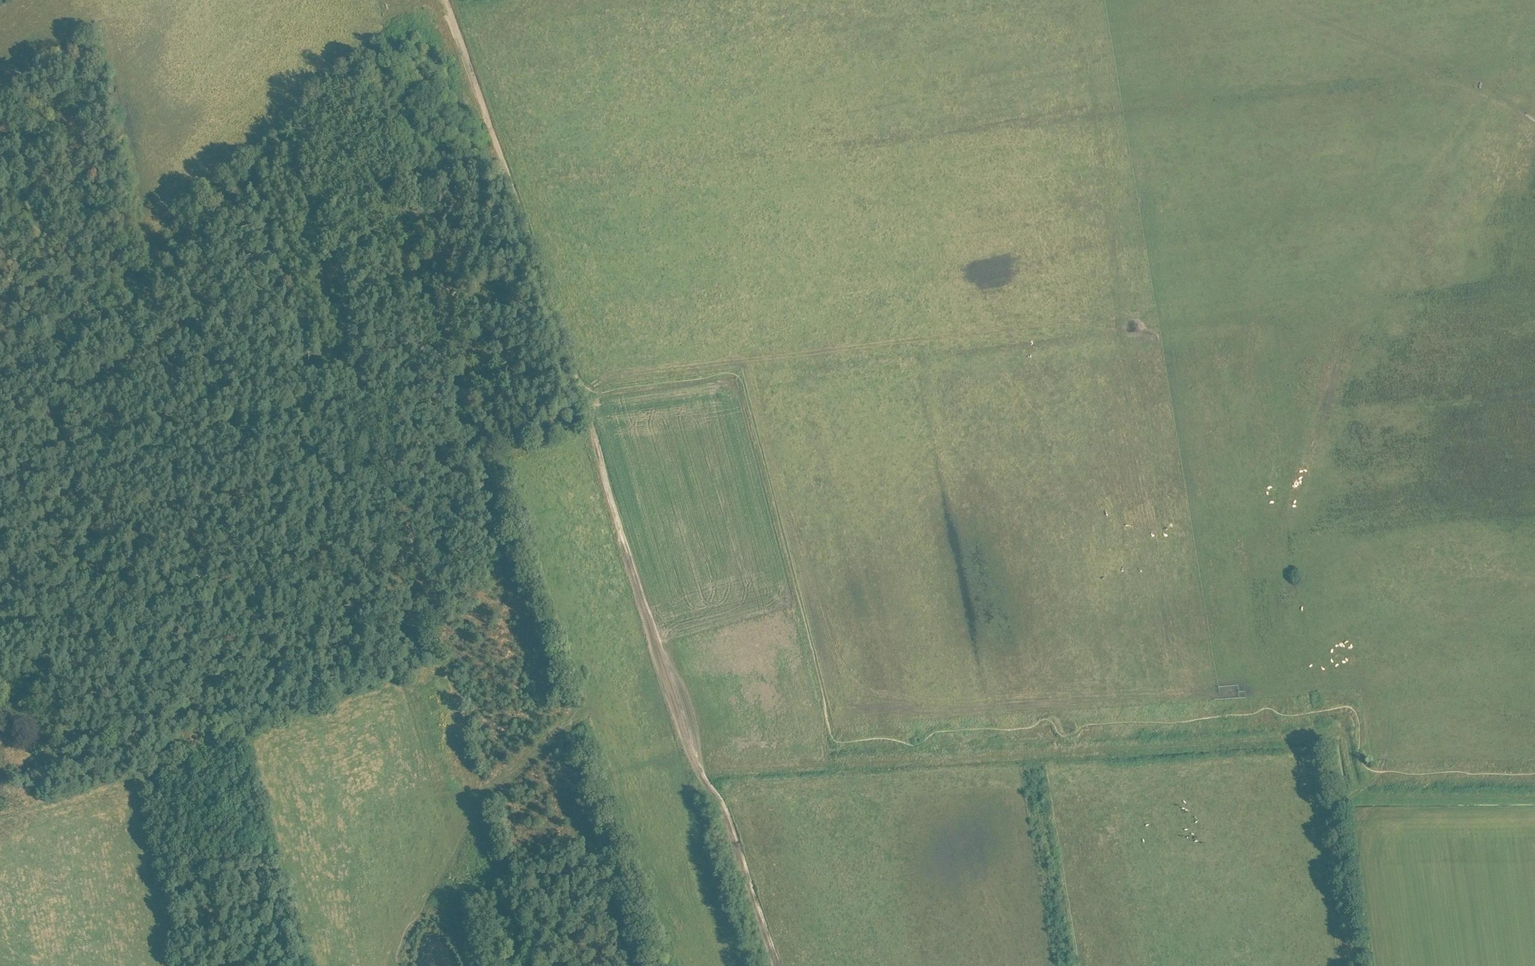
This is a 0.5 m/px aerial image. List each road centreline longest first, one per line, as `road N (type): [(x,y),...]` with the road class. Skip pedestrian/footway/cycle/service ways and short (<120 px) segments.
road 1 (track): [(774,965),(717,801),(691,756),(572,381)]
road 2 (track): [(534,268),(497,131),(448,0)]

